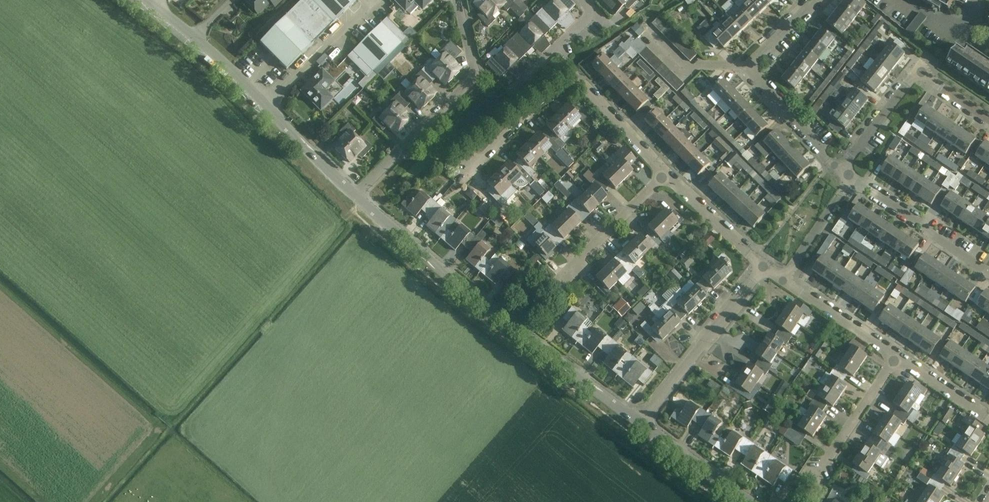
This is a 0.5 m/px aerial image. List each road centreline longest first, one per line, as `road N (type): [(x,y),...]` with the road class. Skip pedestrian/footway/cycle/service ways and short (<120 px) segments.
road 1 (unclassified): [(641,423),(358,197)]
road 2 (unclassified): [(358,197),(214,54),(146,0)]
road 3 (residential): [(665,174),(581,76),(478,164)]
road 4 (residential): [(358,197),(477,75),(460,0)]
road 5 (residential): [(840,170),(746,71),(816,0)]
road 6 (residential): [(641,423),(763,267)]
road 7 (residential): [(988,270),(850,176)]
road 8 (residential): [(818,474),(896,357)]
road 9 (residential): [(896,357),(782,279)]
road 10 (residential): [(568,270),(665,174)]
road 11 (residential): [(763,267),(665,174)]
road 12 (unclassified): [(751,501),(641,423)]
road 13 (residential): [(581,0),(595,16),(516,88)]
road 14 (residential): [(840,170),(919,71)]
road 15 (residential): [(782,279),(850,176)]

